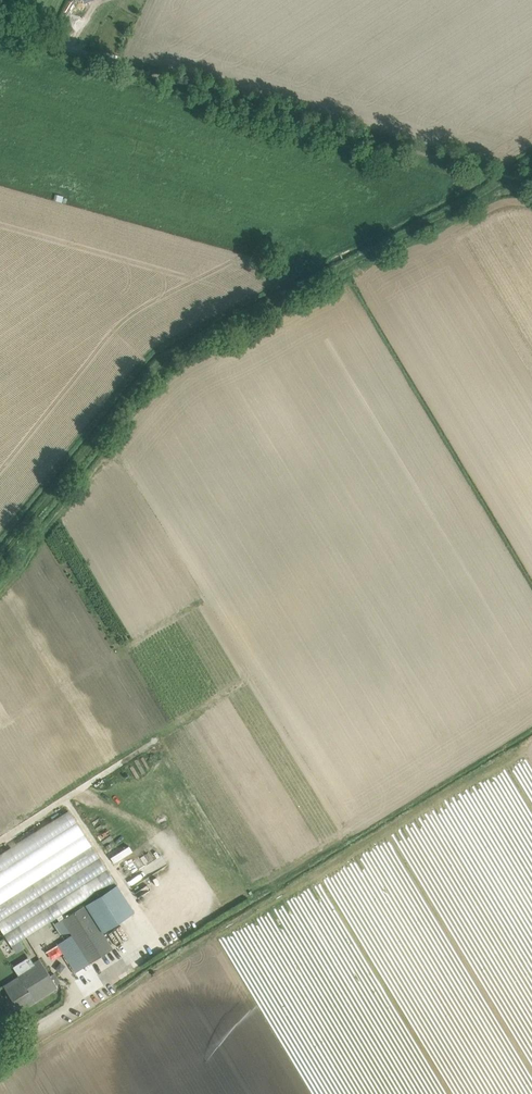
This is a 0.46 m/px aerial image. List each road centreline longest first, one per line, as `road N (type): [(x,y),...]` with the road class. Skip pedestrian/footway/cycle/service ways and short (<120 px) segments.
road 1 (track): [(517,178),(171,354),(132,391),(0,564)]

